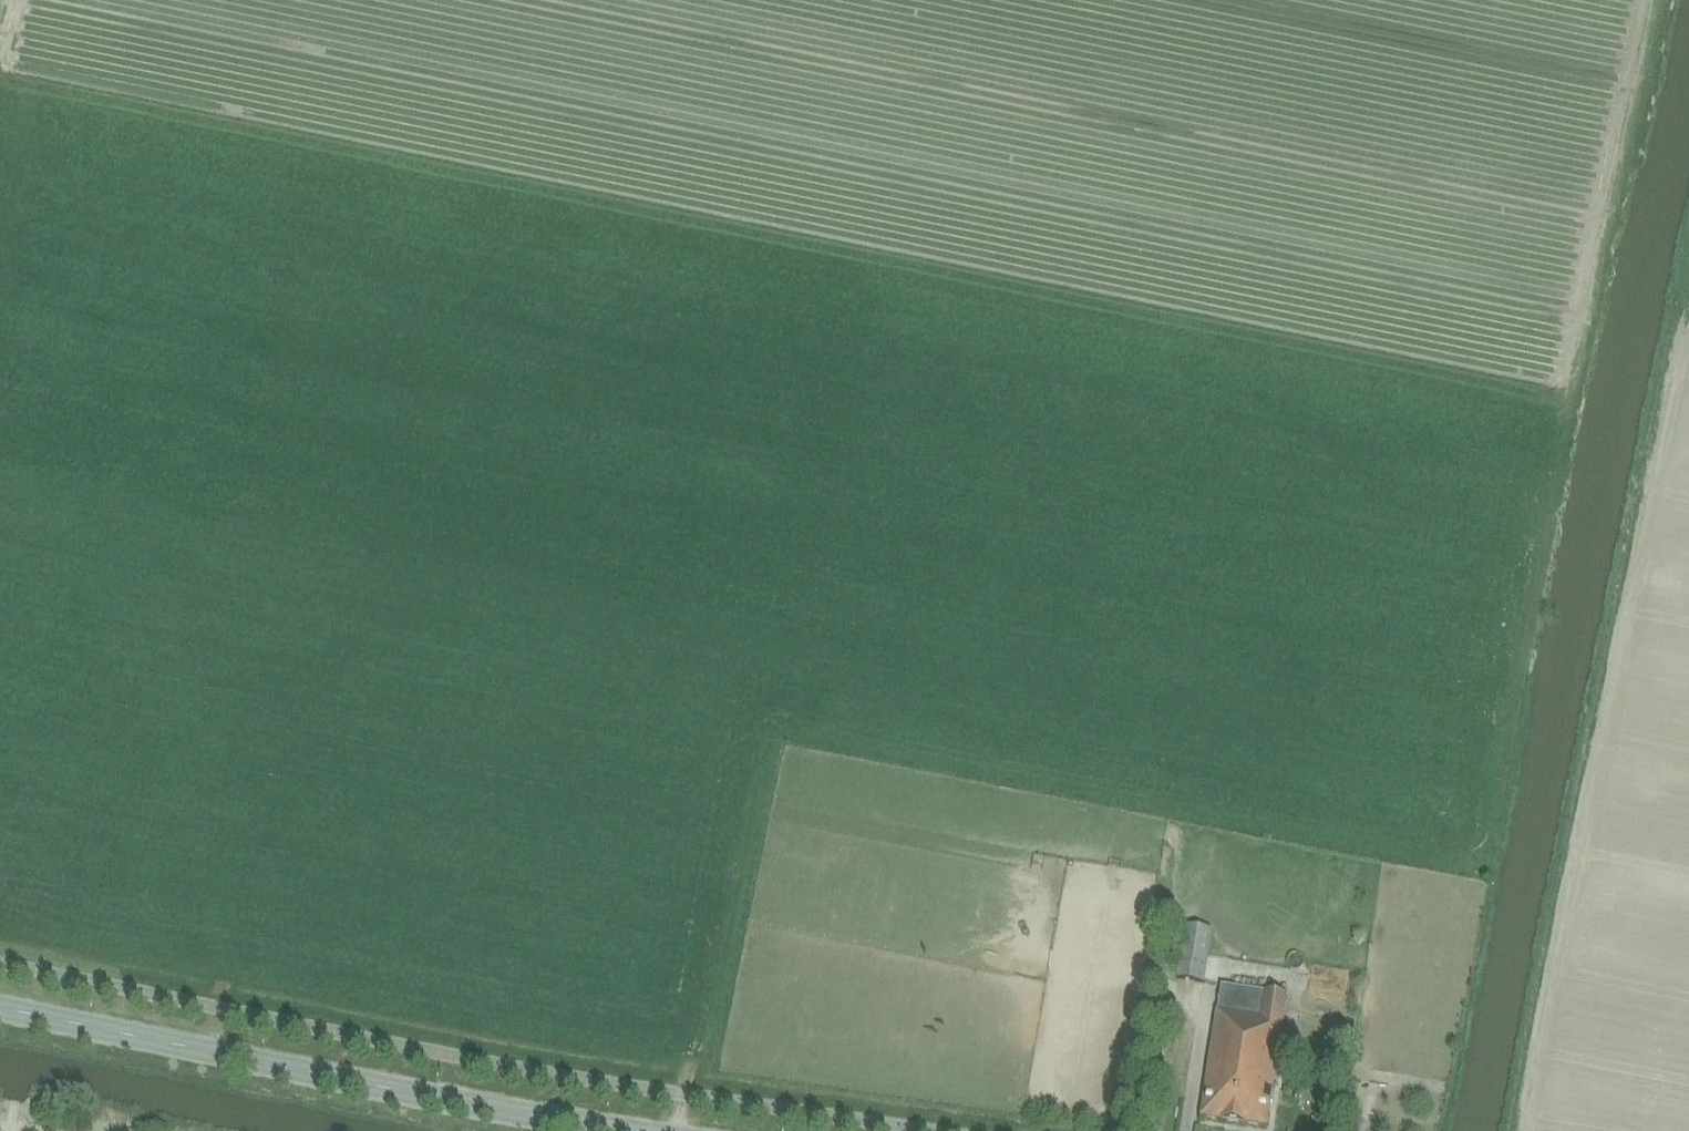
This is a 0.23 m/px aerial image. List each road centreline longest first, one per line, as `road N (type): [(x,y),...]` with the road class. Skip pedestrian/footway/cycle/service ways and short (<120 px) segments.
road 1 (tertiary): [(635,1130),(0,1008)]

